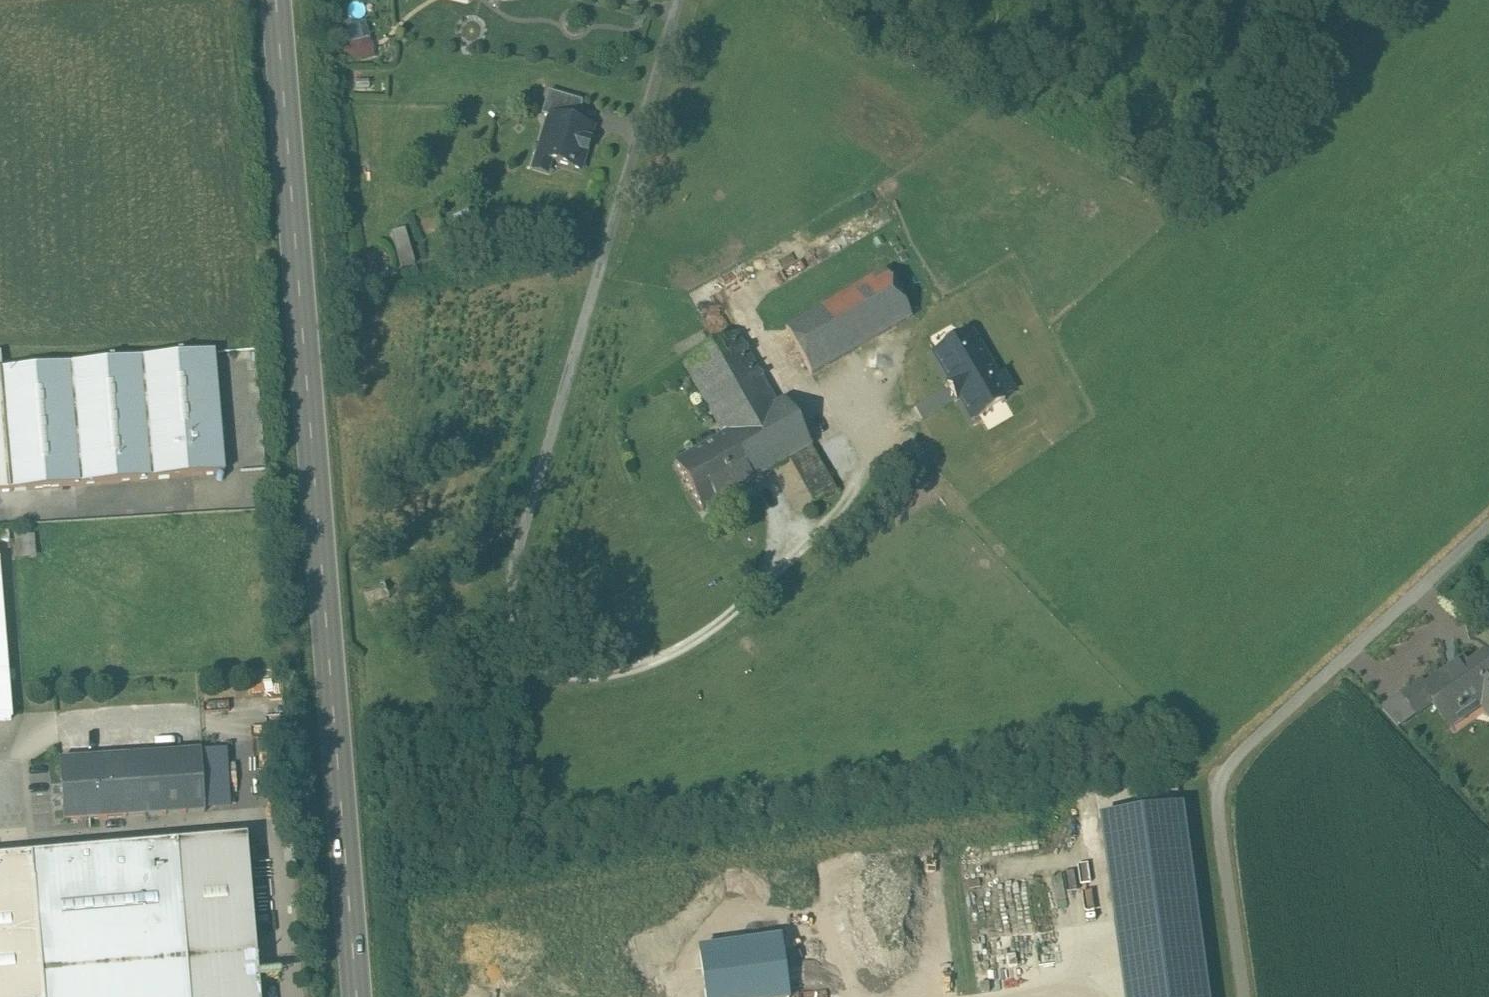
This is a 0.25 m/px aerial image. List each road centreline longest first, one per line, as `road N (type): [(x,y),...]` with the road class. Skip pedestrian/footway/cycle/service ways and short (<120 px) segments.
road 1 (track): [(669,3),(525,529),(513,589),(527,641),(548,668),(571,674),(644,664),(680,649),(825,526),(885,432)]
road 2 (primary): [(275,0),(356,996)]
road 3 (unclassified): [(1488,521),(1247,743),(1218,783),(1242,996)]

